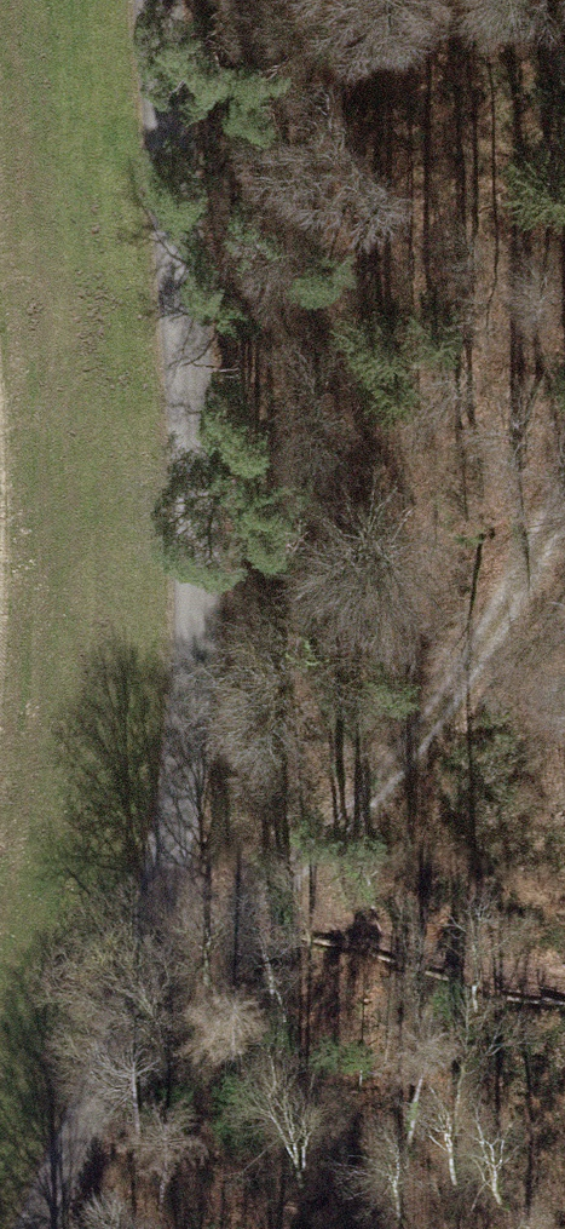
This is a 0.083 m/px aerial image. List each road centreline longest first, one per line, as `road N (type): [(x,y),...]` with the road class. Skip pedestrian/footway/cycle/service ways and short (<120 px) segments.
road 1 (track): [(36,1228),(147,956),(194,699),(197,425),(171,0)]
road 2 (track): [(147,956),(279,883),(374,789),(482,645),(564,498)]

